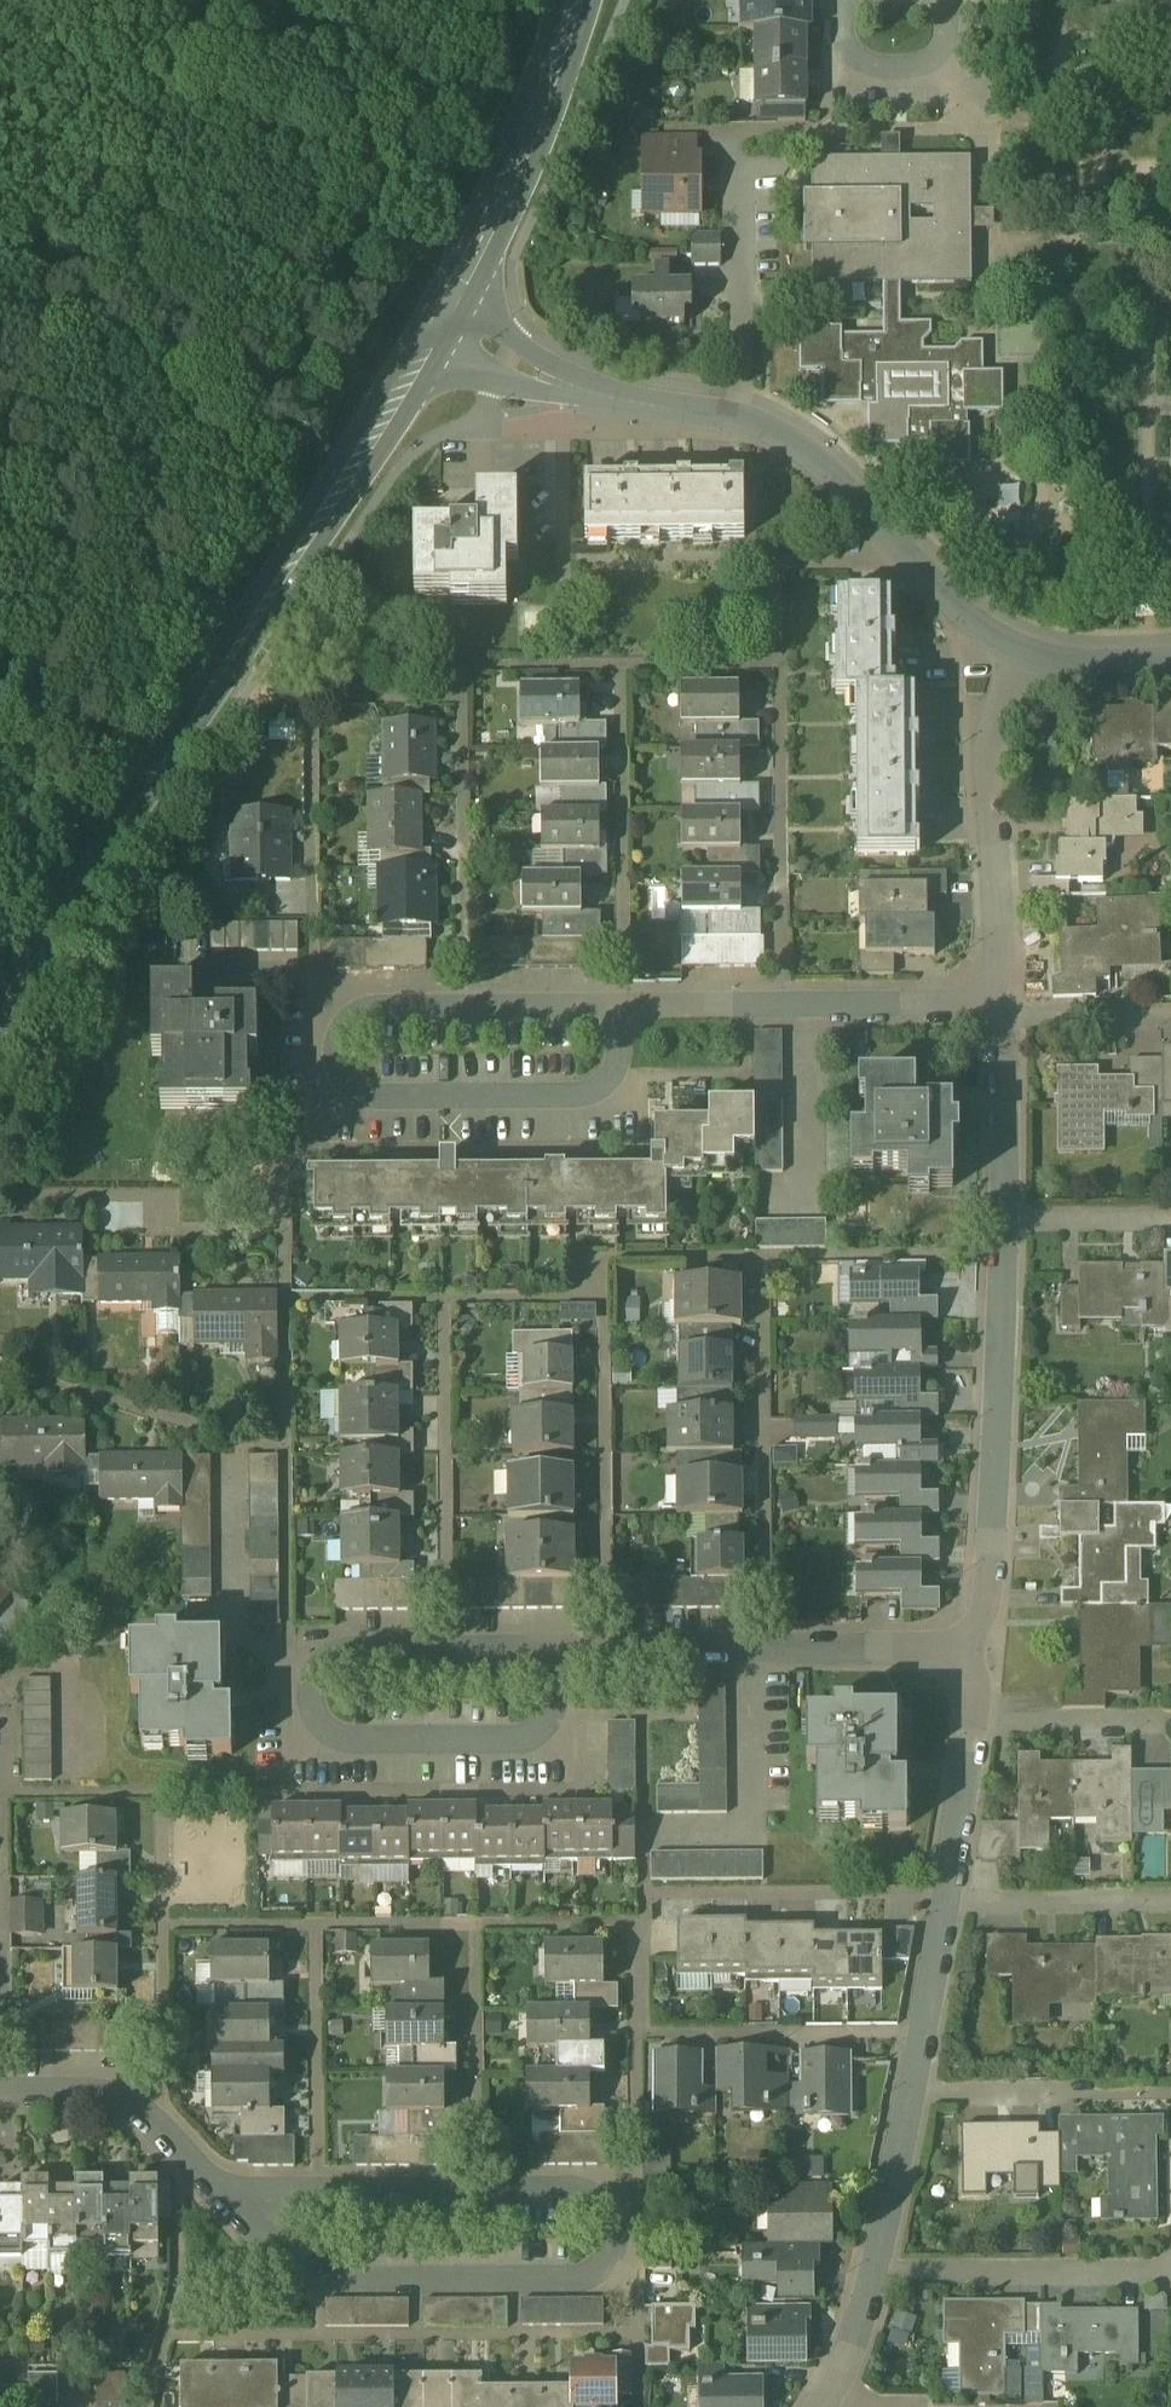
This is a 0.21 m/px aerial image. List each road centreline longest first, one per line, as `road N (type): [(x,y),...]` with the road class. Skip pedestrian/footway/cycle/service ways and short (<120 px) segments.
road 1 (secondary): [(436,326),(0,1018)]
road 2 (residential): [(992,640),(826,464),(786,436),(719,410),(563,387),(436,326)]
road 3 (residential): [(446,1646),(350,1647),(334,1656),(313,1683),(320,1721),(361,1739),(516,1738),(540,1731),(562,1688),(561,1645)]
road 4 (residential): [(225,2191),(323,2284),(577,2281),(610,2257),(617,2237)]
road 5 (residential): [(979,1645),(1003,1254)]
road 6 (residential): [(764,1256),(766,1645)]
road 7 (residential): [(999,1001),(622,1006)]
road 8 (residential): [(622,1006),(377,1008),(357,1016),(339,1053),(346,1078),(383,1095)]
road 9 (residential): [(5,2091),(2,1717)]
road 10 (residential): [(999,1001),(985,683),(992,640)]
road 11 (secondary): [(577,0),(511,177),(436,326)]
road 12 (residential): [(603,1294),(607,1645)]
road 13 (residential): [(446,1646),(444,1297)]
road 14 (residential): [(383,1095),(602,1087),(621,1054),(622,1006)]
road 15 (residential): [(944,1892),(644,1893)]
road 16 (residential): [(0,1365),(284,1449)]
road 17 (residential): [(874,2273),(1170,2272)]
road 18 (residential): [(284,1298),(285,1150),(315,1149),(334,1095),(383,1095)]
road 19 (residential): [(920,2031),(637,2035)]
road 20 (residential): [(314,1925),(317,2190)]
road 21 (residential): [(474,1924),(477,2188)]
road 22 (residential): [(908,2096),(1170,2094)]
road 23 (residential): [(764,1256),(1003,1254)]
road 24 (residential): [(943,1902),(1170,1898)]
road 25 (residential): [(617,2237),(636,2237),(637,2035)]
road 26 (residential): [(979,1645),(766,1645)]
road 27 (residential): [(161,2125),(163,1926)]
road 28 (residential): [(972,1715),(1170,1714)]
road 29 (residential): [(603,1294),(603,1258),(764,1256)]
road 30 (residential): [(1003,1212),(1000,1017)]
road 31 (residential): [(1170,658),(1055,660),(992,640)]
road 32 (residential): [(874,2273),(908,2096)]
road 33 (residential): [(287,1629),(284,1449)]
road 34 (residential): [(944,1892),(972,1715)]
road 35 (residential): [(852,0),(843,37),(857,60),(873,67),(923,66),(946,34)]
road 36 (residential): [(1000,1017),(1170,1014)]
road 37 (residential): [(617,2237),(600,2198),(574,2188),(477,2188)]
road 38 (residential): [(1003,1212),(1170,1209)]
road 39 (residential): [(474,1924),(641,1923)]
road 40 (residential): [(5,2091),(115,2098),(161,2125)]
road 41 (residential): [(477,2188),(317,2190)]
road 42 (residential): [(284,1298),(444,1297)]
road 43 (residential): [(314,1925),(474,1924)]
road 44 (residential): [(444,1297),(603,1294)]
road 45 (residential): [(766,1645),(607,1645)]
road 46 (residential): [(163,1926),(314,1925)]
road 47 (residential): [(284,1449),(284,1298)]
road 48 (residential): [(825,2406),(865,2317),(874,2273)]
road 49 (residential): [(163,1926),(161,1792)]
road 50 (residential): [(920,2031),(943,1902)]

